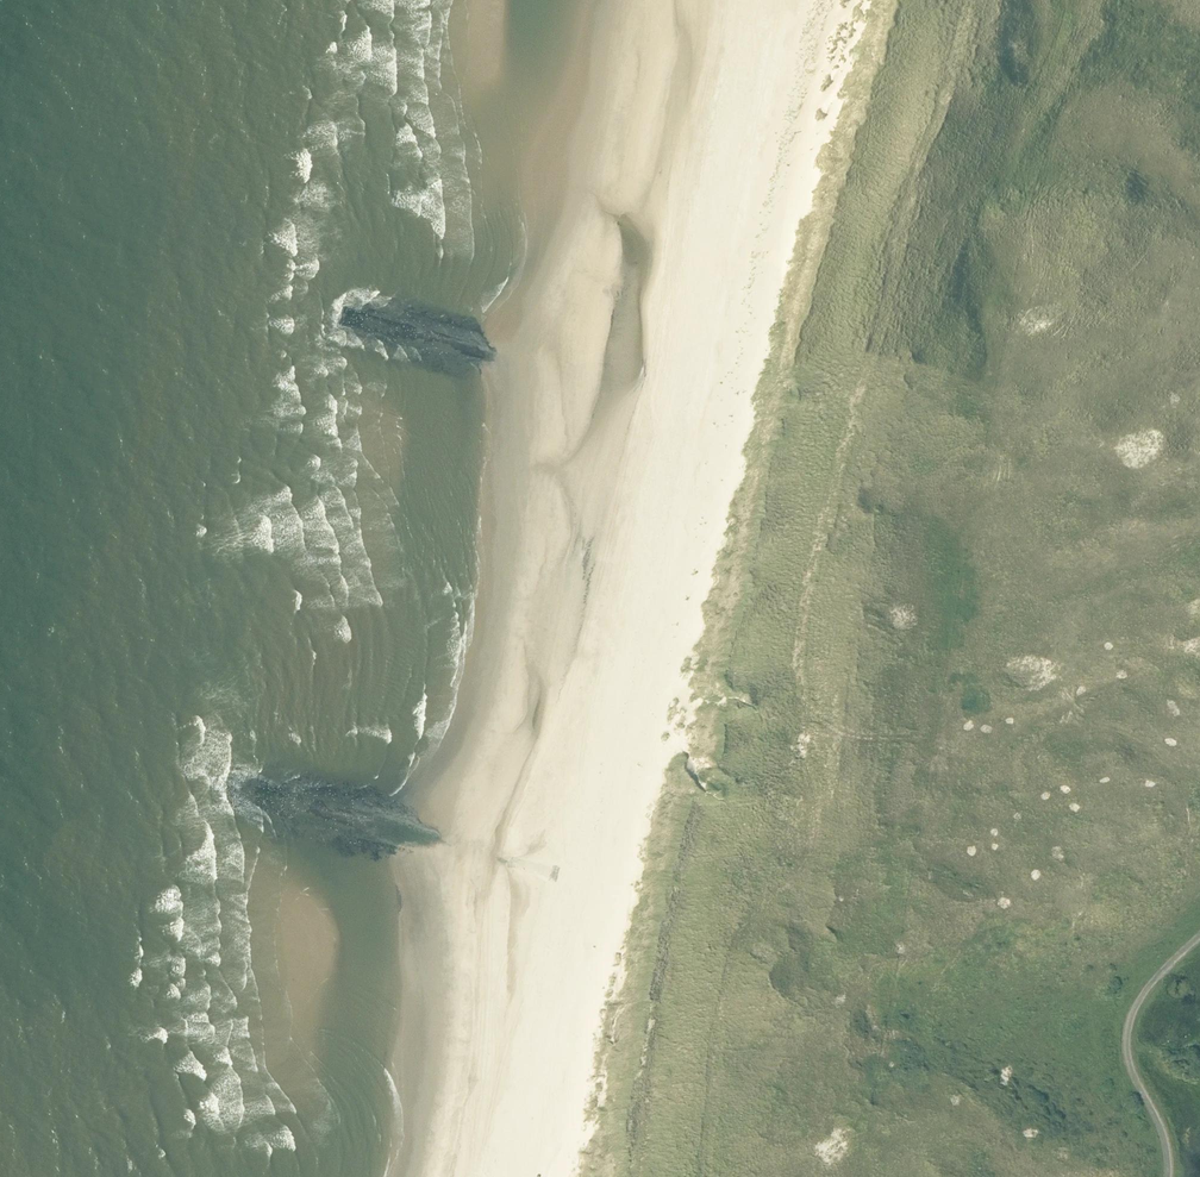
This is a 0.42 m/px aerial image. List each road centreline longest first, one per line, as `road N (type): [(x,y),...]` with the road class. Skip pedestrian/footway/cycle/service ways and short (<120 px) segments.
road 1 (track): [(1171,1176),(1161,1129),(1126,1052),(1127,1020),(1147,987),(1199,936)]

